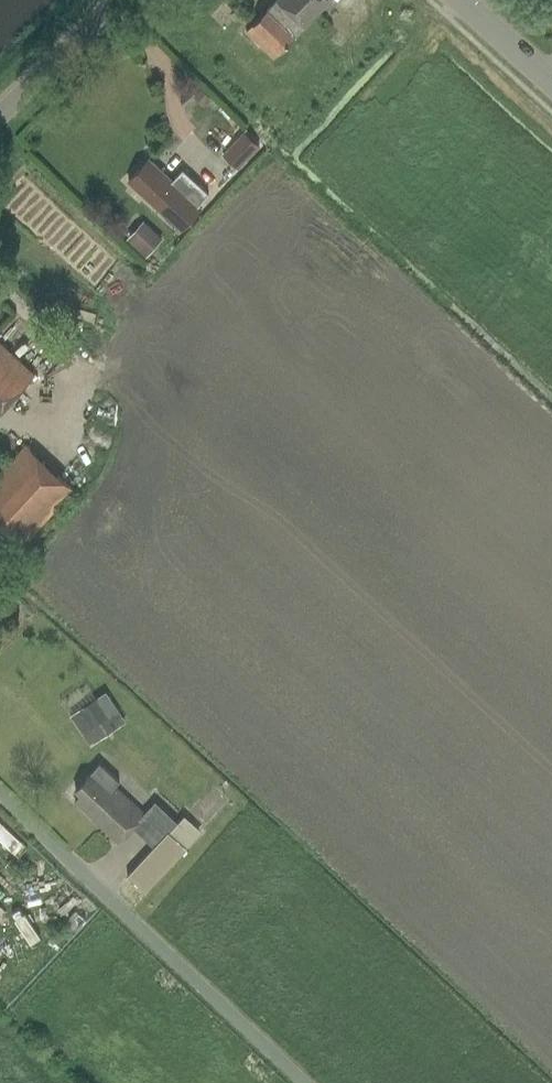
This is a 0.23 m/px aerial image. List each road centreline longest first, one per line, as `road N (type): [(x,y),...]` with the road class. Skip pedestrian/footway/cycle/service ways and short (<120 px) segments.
road 1 (unclassified): [(315,1082),(0,787)]
road 2 (tertiary): [(0,113),(123,0)]
road 3 (secondary): [(551,81),(462,0)]

